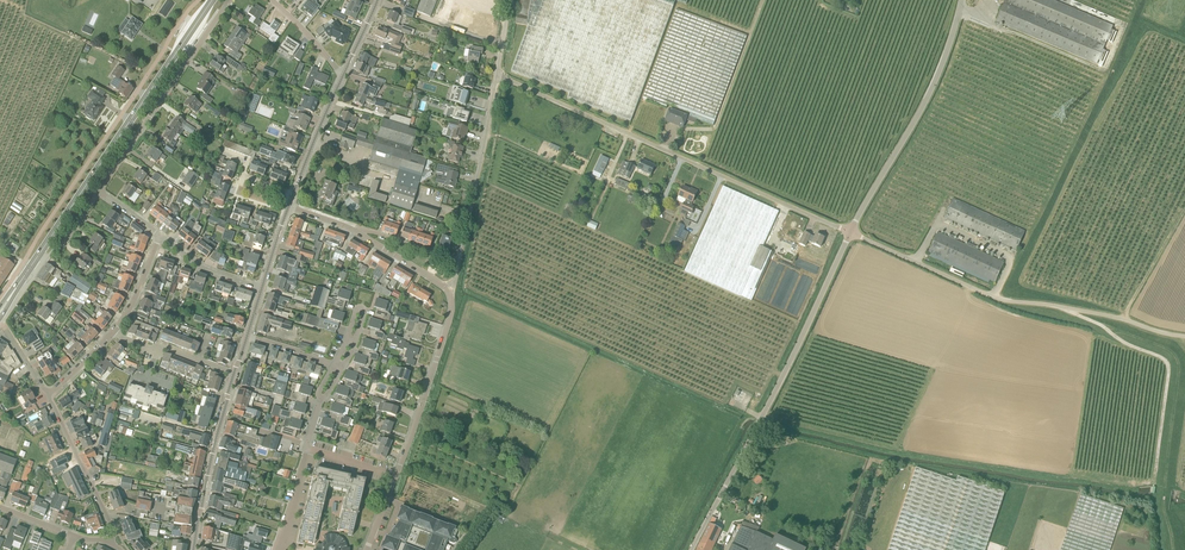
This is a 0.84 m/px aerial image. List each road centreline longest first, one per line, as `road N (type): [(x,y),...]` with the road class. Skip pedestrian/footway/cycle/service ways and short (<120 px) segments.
road 1 (unclassified): [(850,233),(497,75)]
road 2 (unclassified): [(691,549),(850,233)]
road 3 (primary): [(16,288),(212,0)]
road 4 (unclassified): [(850,233),(940,72),(961,0)]
road 5 (unclassified): [(994,297),(1100,80)]
road 6 (residential): [(99,192),(230,0)]
road 7 (residential): [(396,477),(452,314),(452,290)]
road 8 (unclassified): [(1184,337),(994,297)]
road 9 (unclassified): [(459,260),(497,75)]
road 10 (tertiary): [(193,549),(235,374)]
road 11 (residential): [(110,544),(114,532),(47,394)]
road 12 (unclassified): [(994,297),(850,233)]
road 13 (residential): [(333,365),(361,308),(342,368)]
road 14 (tertiary): [(293,193),(343,77)]
road 15 (track): [(1184,210),(1124,319)]

